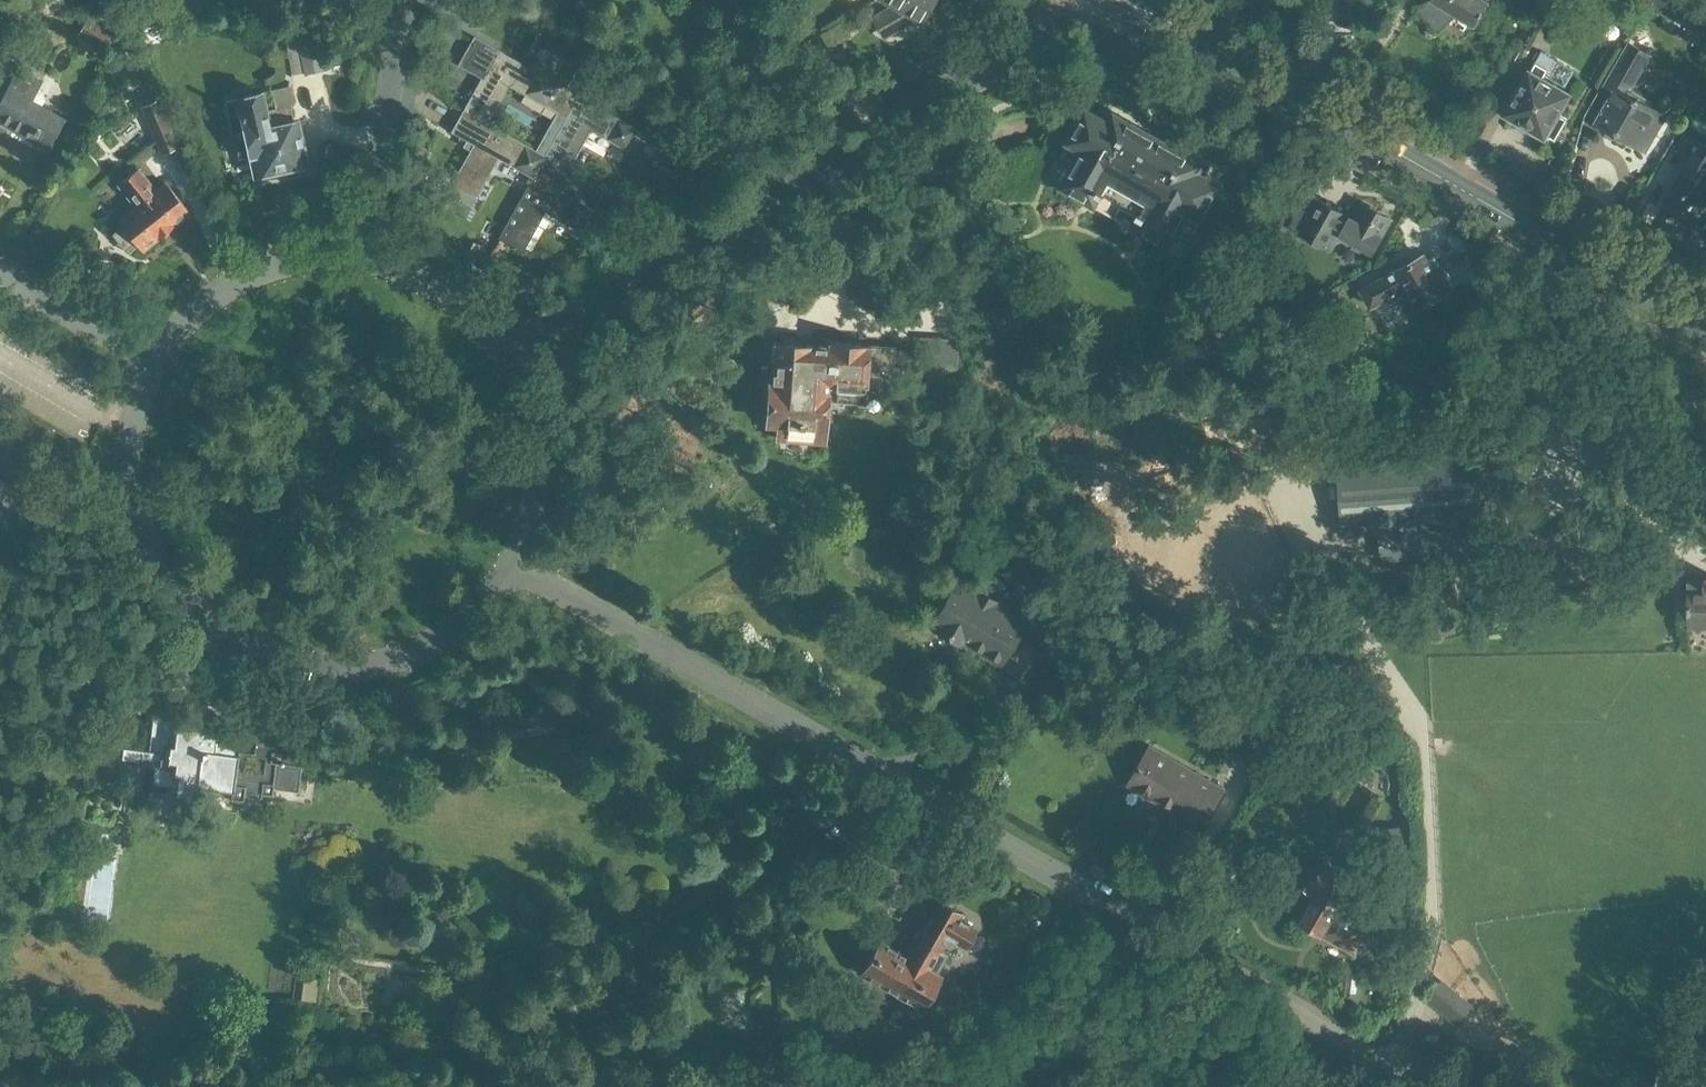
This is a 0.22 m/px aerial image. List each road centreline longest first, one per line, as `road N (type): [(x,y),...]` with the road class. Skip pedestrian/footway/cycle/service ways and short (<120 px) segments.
road 1 (unclassified): [(1428,1086),(504,544)]
road 2 (unclassified): [(492,361),(1081,0)]
road 3 (tertiary): [(1705,346),(1183,33)]
road 4 (unclassified): [(157,385),(144,428),(144,496),(161,547),(191,590),(232,624),(280,645),(333,652),(386,645),(434,623),(474,588),(504,544)]
road 5 (unclassified): [(369,276),(413,0)]
road 6 (unclassified): [(369,276),(305,274),(244,293),(193,332),(157,385)]
road 7 (unclassified): [(504,544),(519,498),(522,451),(513,404),(492,361)]
road 8 (residential): [(157,385),(0,292)]
road 9 (unclassified): [(492,361),(459,322),(417,293),(369,276)]

